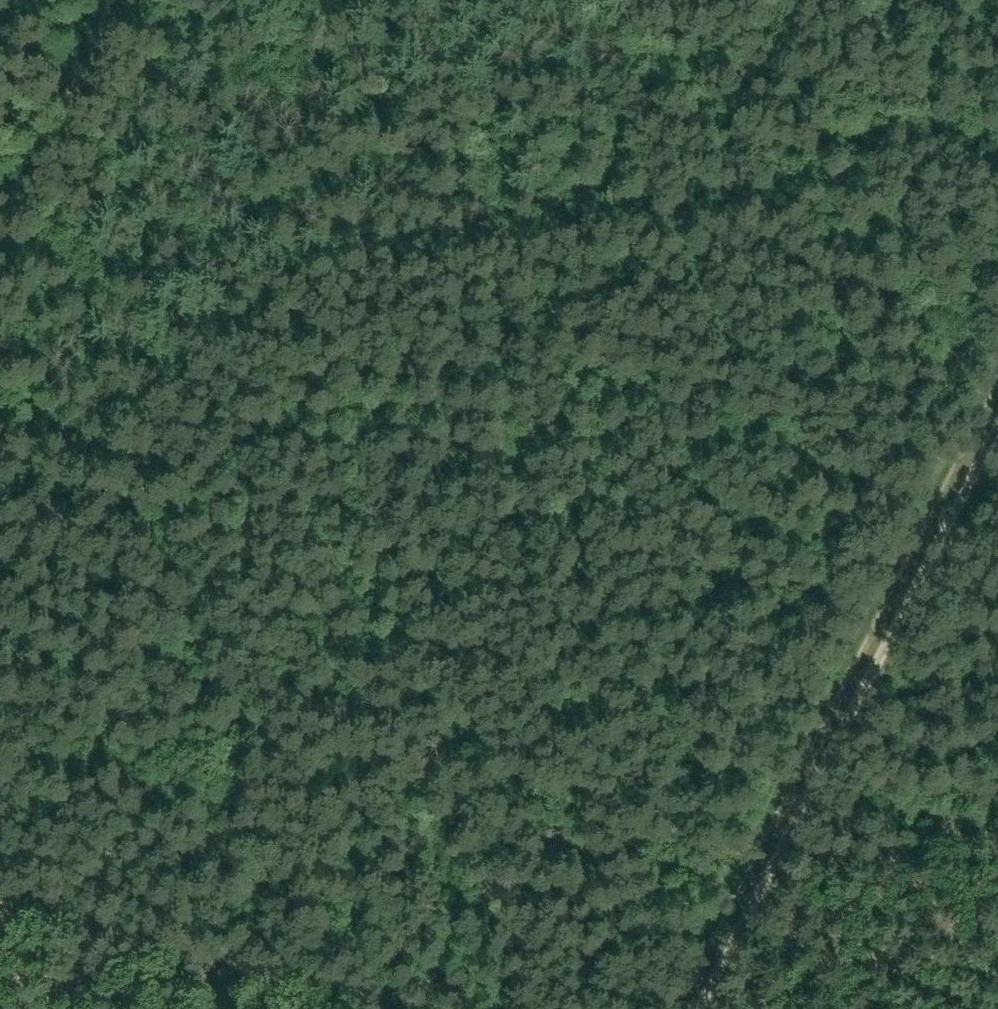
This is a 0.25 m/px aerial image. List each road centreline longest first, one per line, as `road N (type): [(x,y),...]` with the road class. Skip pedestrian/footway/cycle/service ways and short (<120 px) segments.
road 1 (track): [(710,1008),(997,434)]
road 2 (track): [(0,918),(80,945),(356,1008)]

